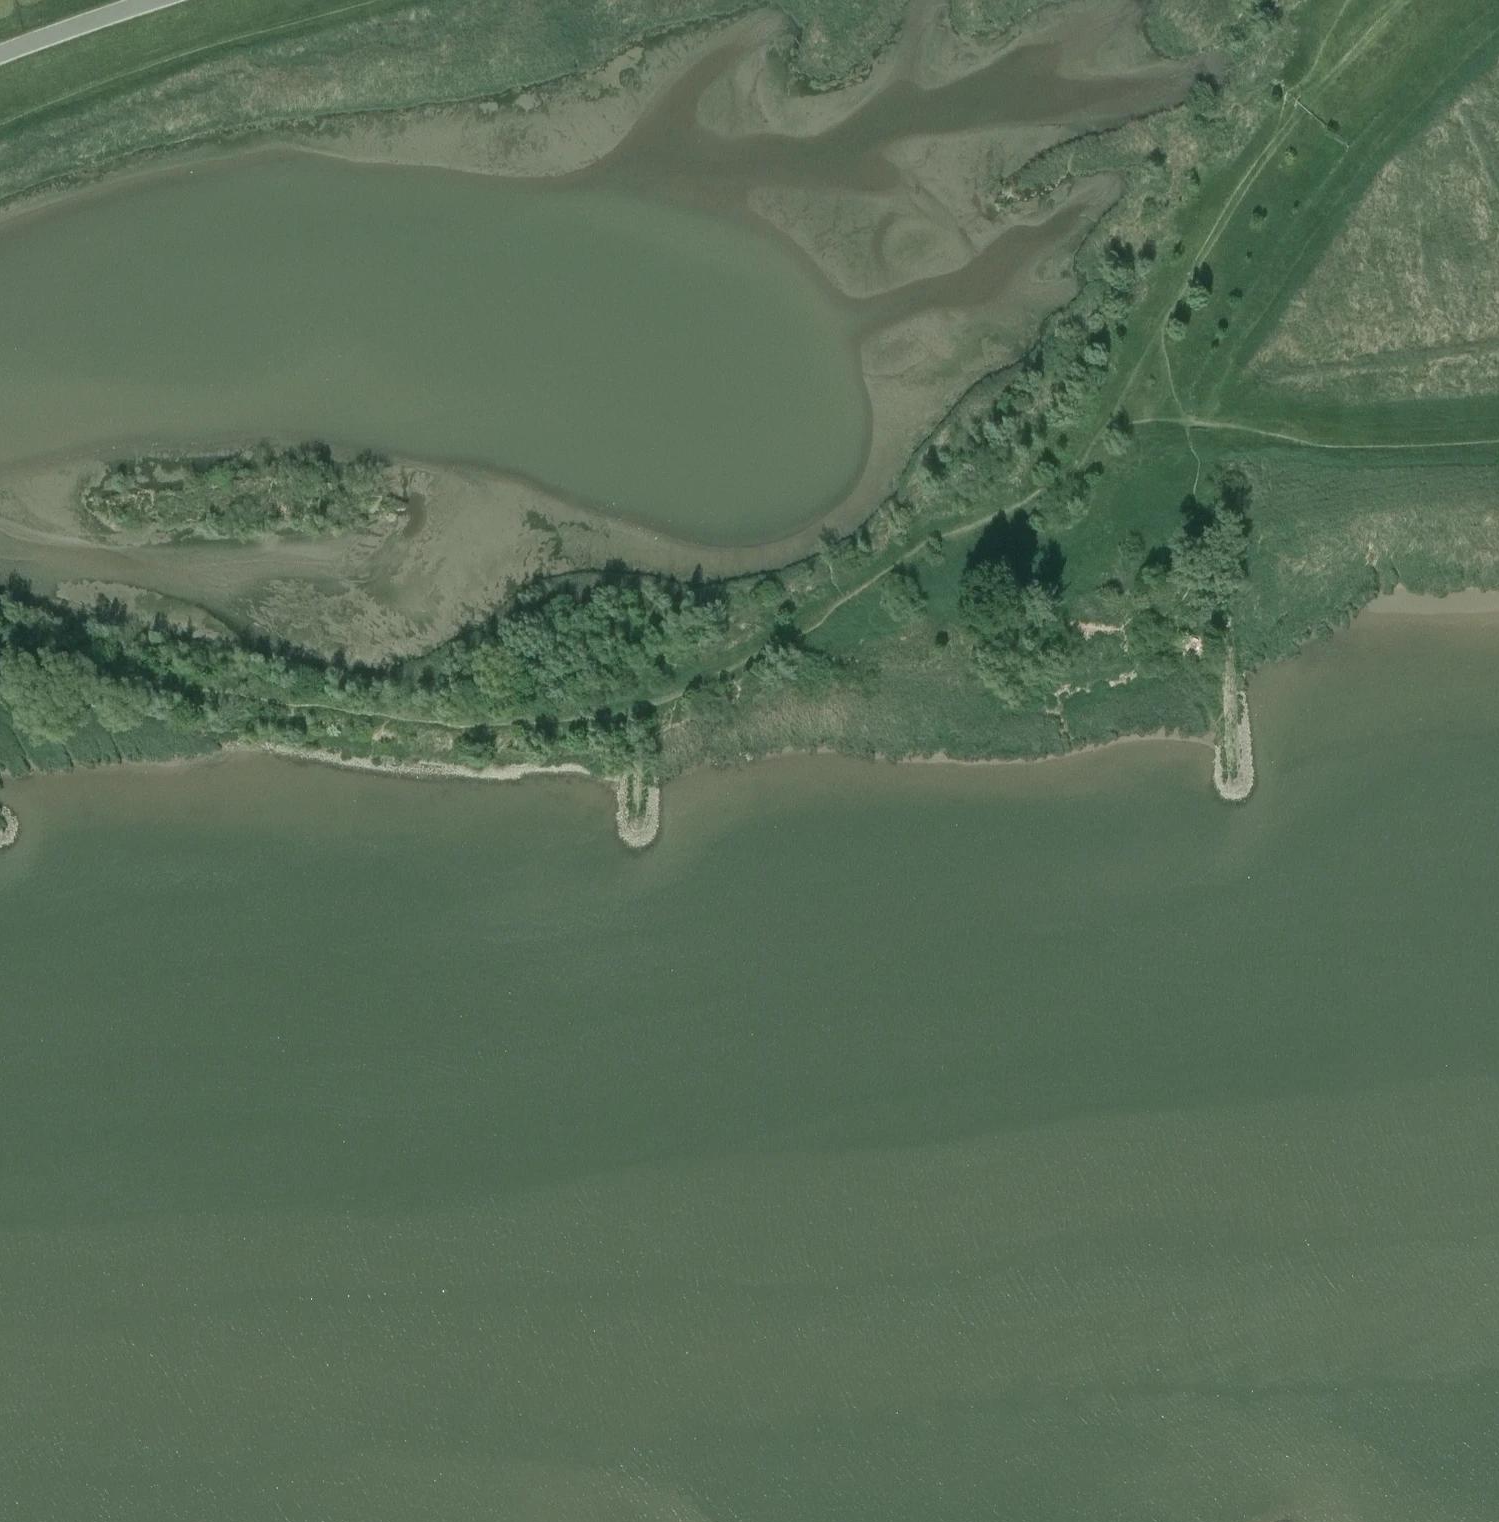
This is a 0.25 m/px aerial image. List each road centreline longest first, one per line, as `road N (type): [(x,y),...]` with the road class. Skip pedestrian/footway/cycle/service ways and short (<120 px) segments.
road 1 (track): [(1310,97),(1099,453),(833,626),(727,677),(630,713),(502,727),(358,720),(52,663)]
road 2 (tertiary): [(156,0),(0,57)]
road 3 (track): [(1411,0),(1310,97)]

